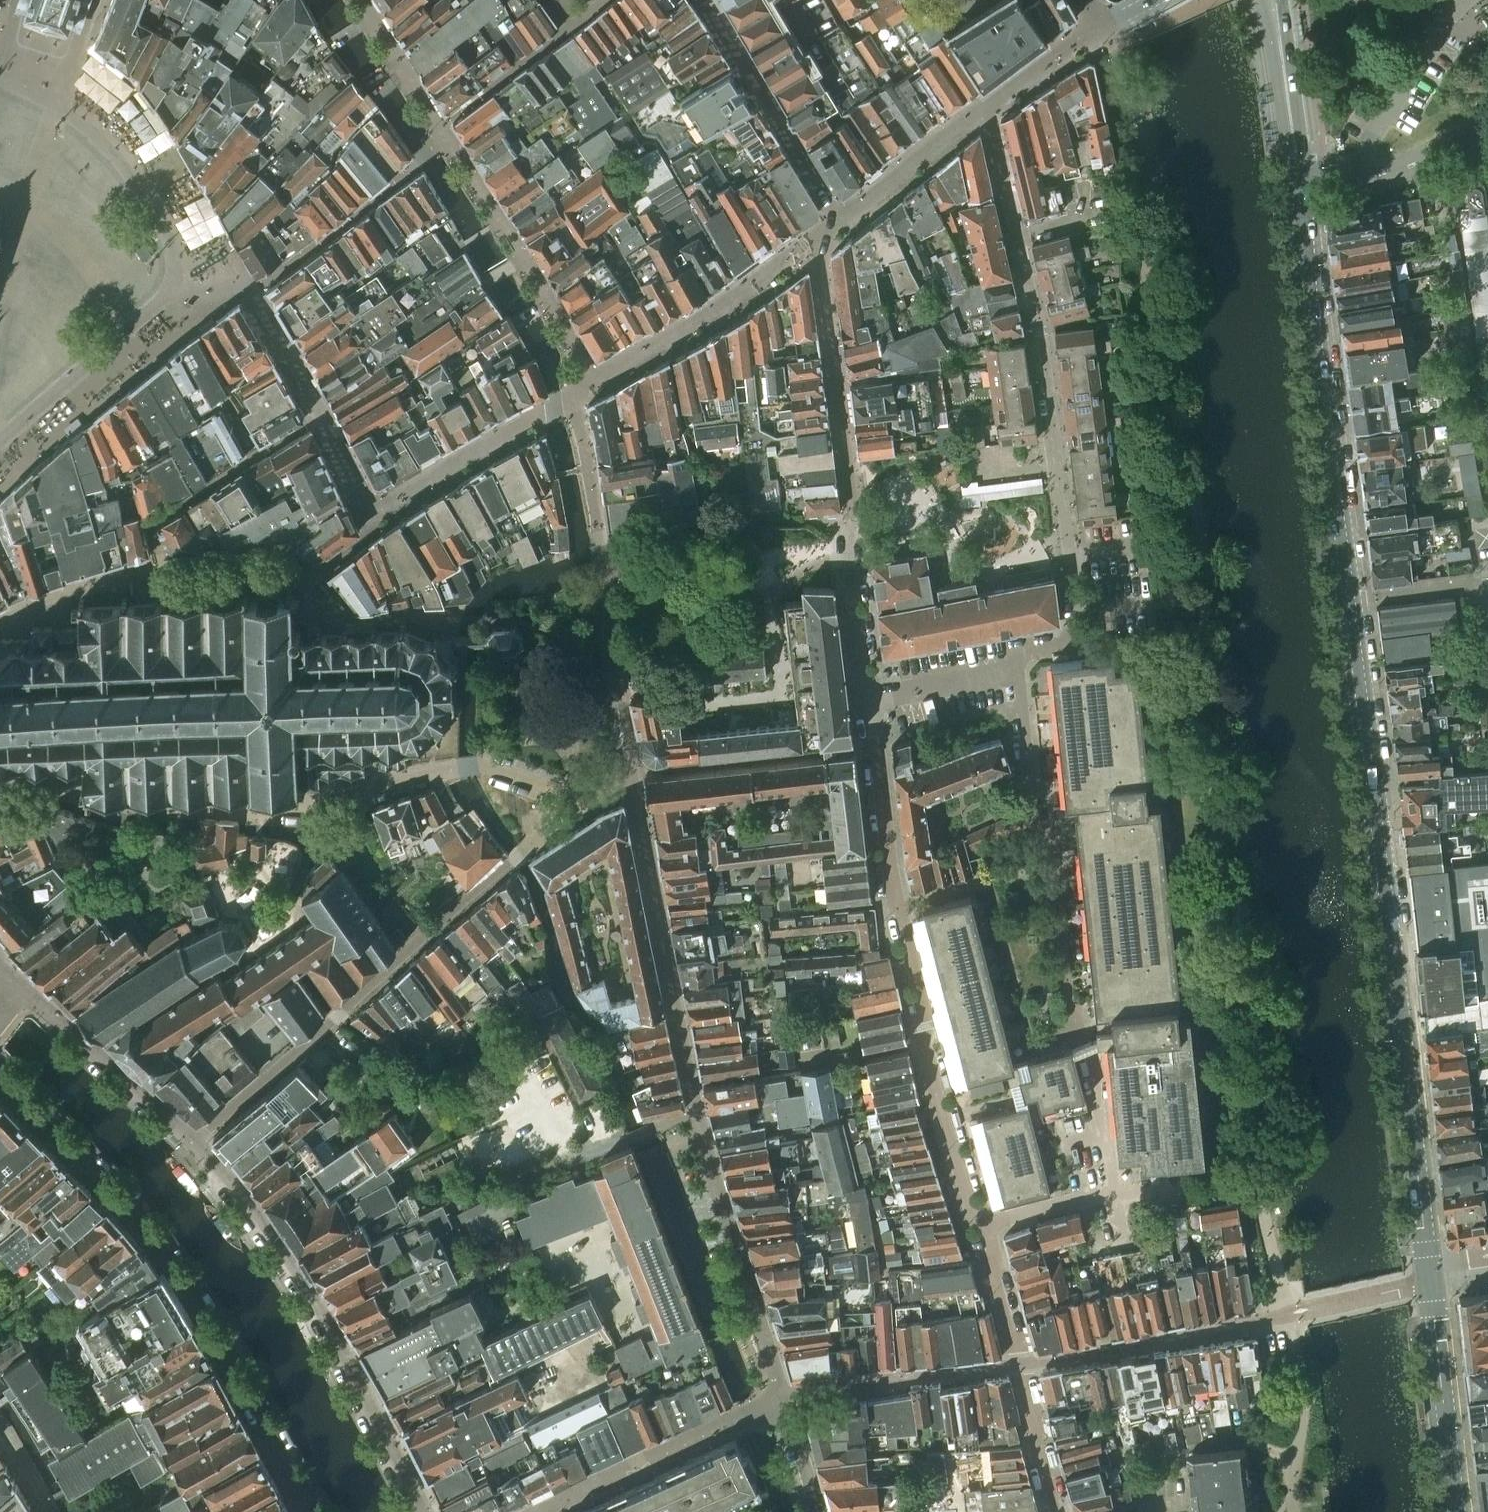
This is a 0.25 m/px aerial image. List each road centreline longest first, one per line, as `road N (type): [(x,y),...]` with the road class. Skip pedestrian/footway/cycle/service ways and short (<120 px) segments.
road 1 (secondary): [(1429,1280),(1299,183)]
road 2 (residential): [(869,696),(820,239),(840,220),(704,0)]
road 3 (residential): [(777,1401),(693,1083),(629,770),(581,803)]
road 4 (residential): [(985,1230),(928,1043),(869,696)]
road 5 (residential): [(0,1071),(147,1227),(241,1375),(314,1511)]
road 6 (residential): [(429,1511),(293,1267),(194,1138)]
road 7 (residential): [(984,115),(1046,329),(1073,521)]
road 8 (residential): [(581,803),(344,1007)]
road 9 (residential): [(1022,1362),(1292,1313)]
road 10 (residential): [(1299,183),(1354,174),(1440,22),(1469,0)]
road 11 (residential): [(542,1511),(777,1401)]
road 12 (residential): [(777,1401),(1022,1362)]
road 13 (residential): [(194,1138),(20,981)]
road 14 (secondary): [(1455,1511),(1429,1280)]
road 15 (unclassified): [(1073,521),(1086,637),(1052,641),(1017,670)]
road 16 (secondary): [(1299,183),(1273,0)]
road 17 (residential): [(331,1019),(194,1138)]
road 18 (residential): [(1114,1196),(1092,1041)]
road 19 (residential): [(1059,1511),(1022,1362)]
road 20 (unclassified): [(1017,670),(869,696)]
road 21 (residential): [(319,807),(459,768)]
road 22 (unclassified): [(1292,1313),(1429,1280)]
road 23 (unclassified): [(1096,30),(984,115)]
road 24 (residential): [(1022,1362),(985,1230)]
road 25 (unclassified): [(1030,804),(1017,670)]
road 26 (residential): [(985,1230),(1114,1196)]
road 27 (residential): [(581,803),(479,766),(459,768)]

